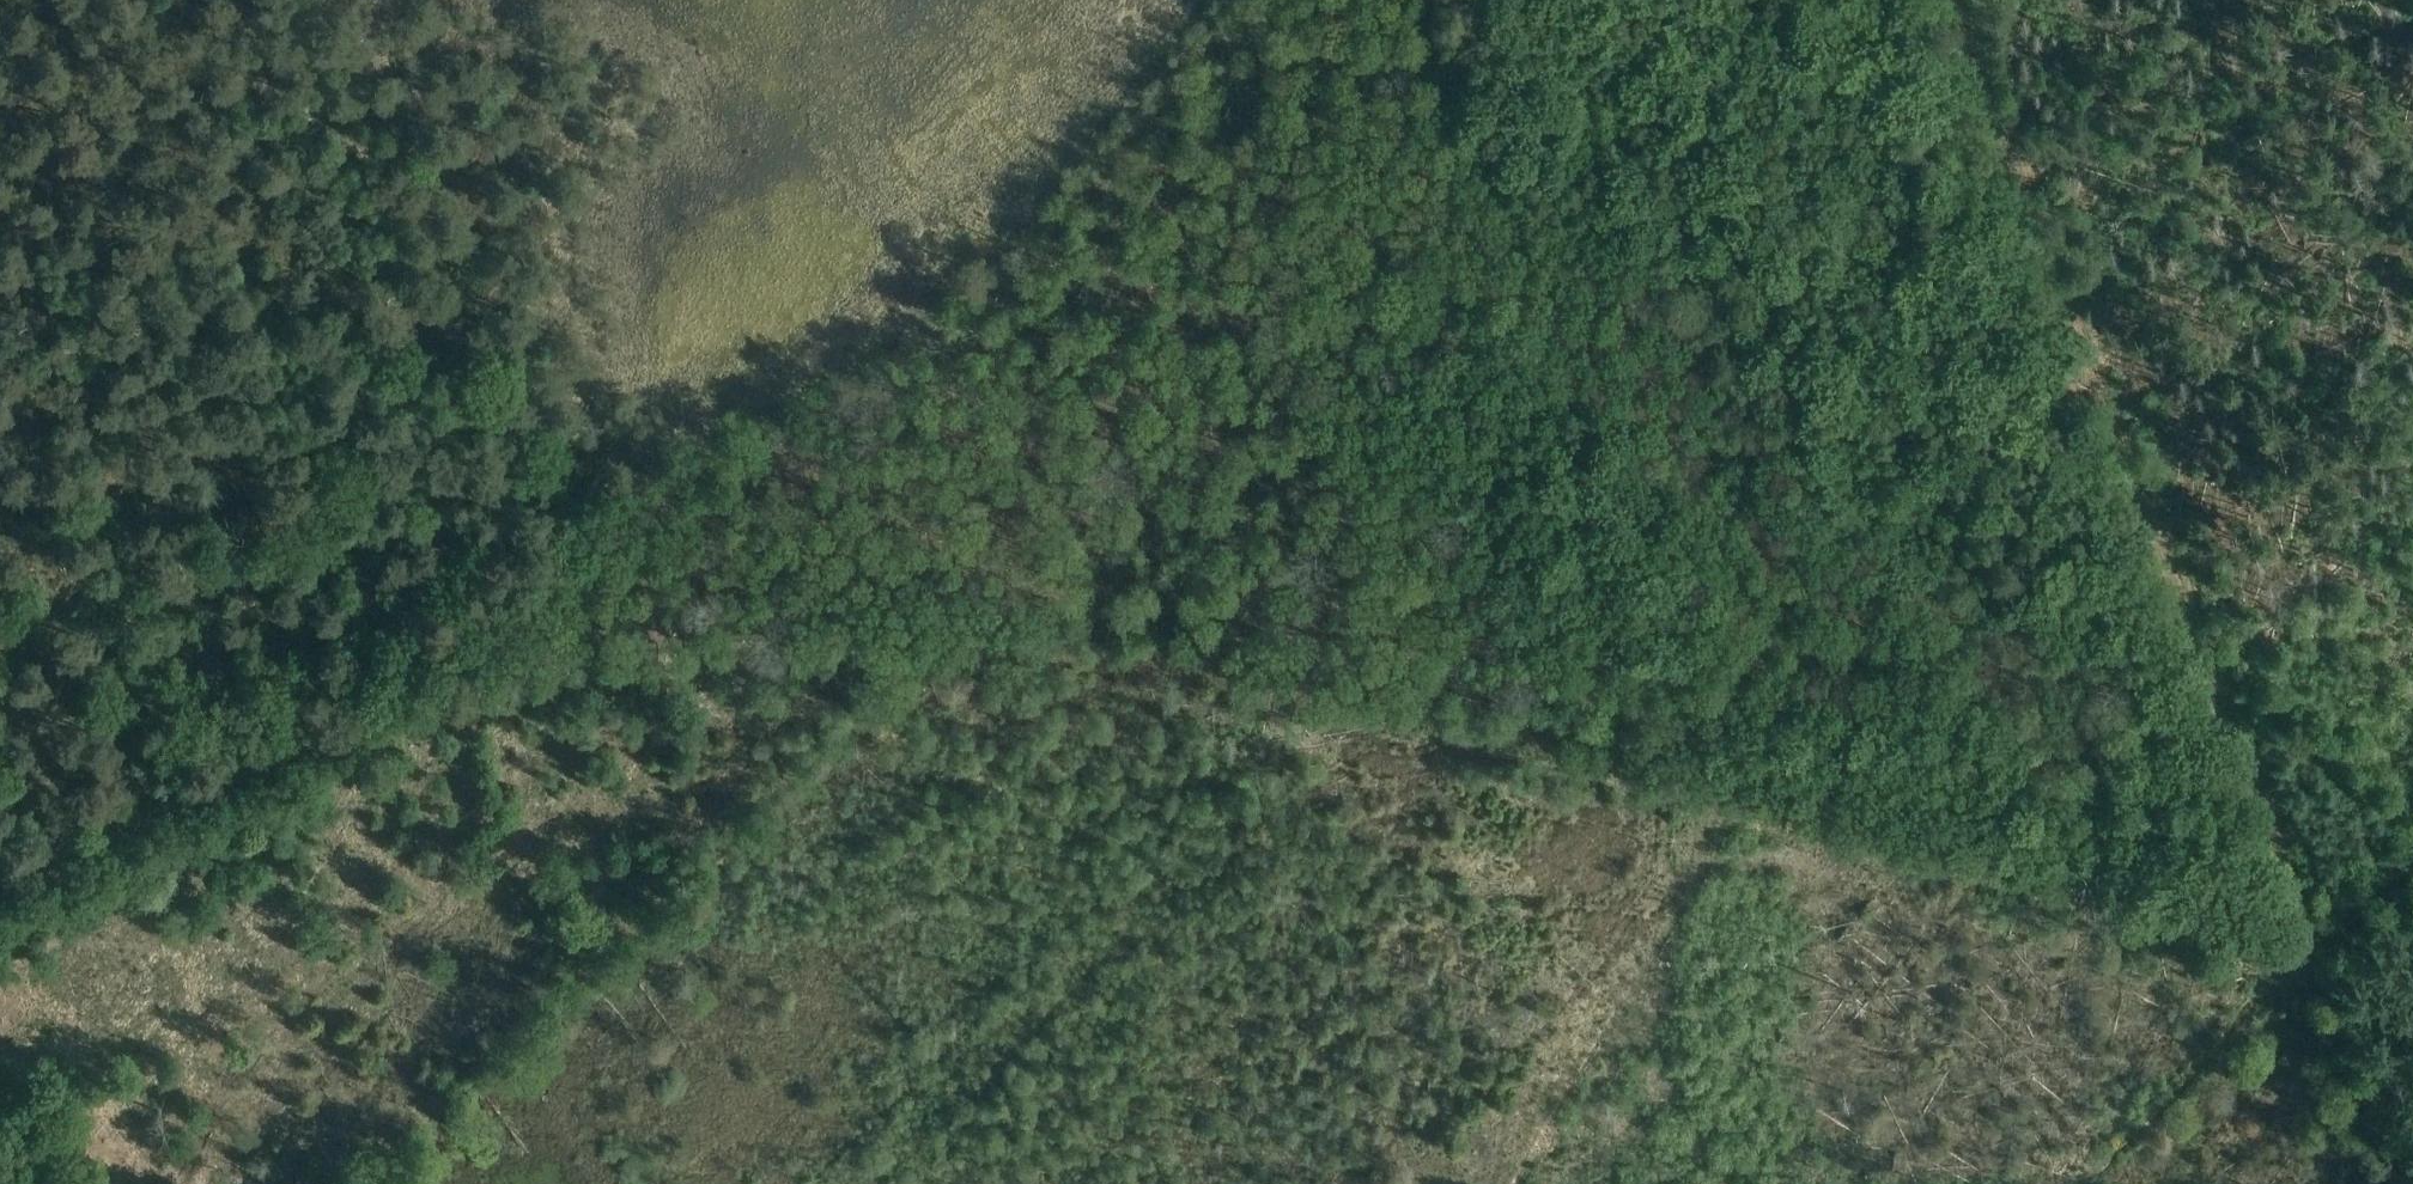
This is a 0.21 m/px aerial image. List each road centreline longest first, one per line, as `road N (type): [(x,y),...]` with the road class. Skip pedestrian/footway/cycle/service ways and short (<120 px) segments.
road 1 (track): [(0,899),(323,753),(528,693),(627,677),(915,657),(1077,657),(1285,691),(2313,957),(2400,1183)]
road 2 (track): [(2313,957),(1953,0)]
road 3 (track): [(2079,1183),(2313,957)]
road 4 (track): [(2313,957),(2412,858)]

